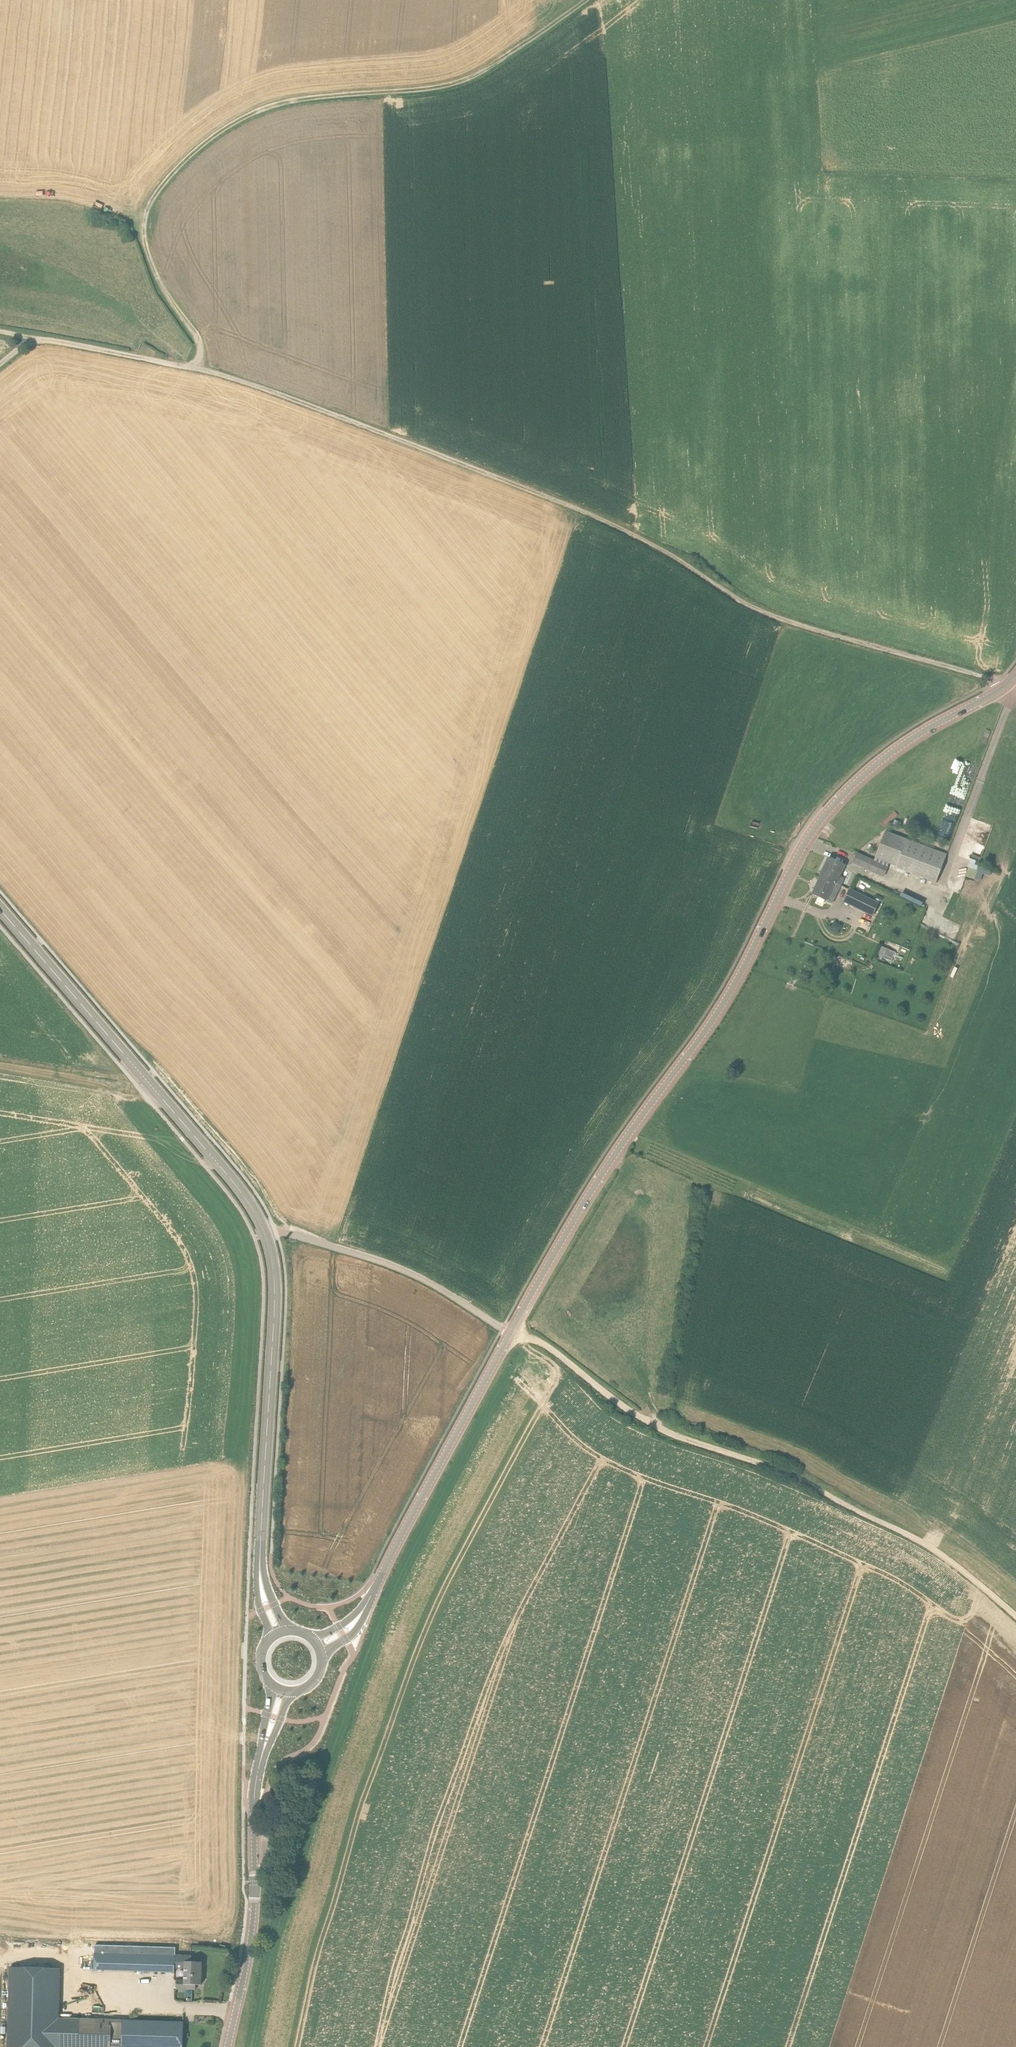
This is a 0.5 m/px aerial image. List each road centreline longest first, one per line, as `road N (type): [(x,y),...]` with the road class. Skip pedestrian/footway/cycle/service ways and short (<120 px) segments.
road 1 (track): [(199,369),(579,510),(763,612),(996,680)]
road 2 (tertiary): [(512,1329),(611,1159),(729,993),(814,828),(898,747),(1015,675)]
road 3 (track): [(585,0),(465,79),(275,105),(220,131),(182,162),(150,201),(142,230),(162,284),(198,341),(199,369)]
road 4 (track): [(1015,1616),(917,1540),(782,1471),(669,1432),(512,1329)]
road 5 (tertiary): [(265,1233),(232,1180),(0,909)]
road 6 (tertiary): [(260,1571),(275,1297),(265,1233)]
road 7 (tertiary): [(371,1599),(512,1329)]
road 8 (tertiary): [(228,2046),(254,1917),(262,1756)]
road 9 (unclassified): [(512,1329),(390,1265),(277,1229),(265,1233)]
road 10 (track): [(1015,692),(943,880)]
road 11 (track): [(29,339),(199,369)]

